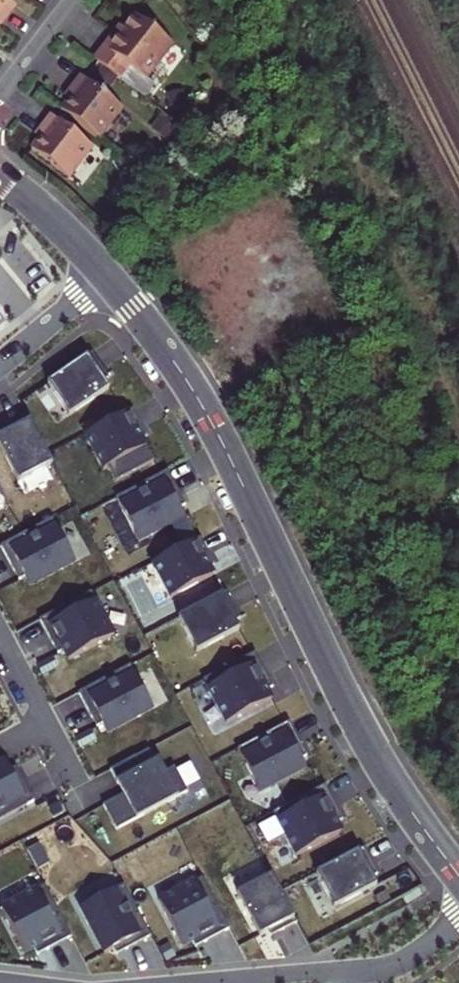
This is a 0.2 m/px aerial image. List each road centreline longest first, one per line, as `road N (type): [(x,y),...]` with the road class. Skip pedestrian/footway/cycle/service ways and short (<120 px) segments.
road 1 (tertiary): [(458,876),(370,743),(201,401),(107,273)]
road 2 (residential): [(229,982),(390,967),(458,934)]
road 3 (residential): [(0,637),(68,770)]
road 4 (tertiary): [(107,273),(0,175)]
road 5 (residential): [(107,273),(0,364)]
road 6 (residential): [(72,0),(0,97)]

